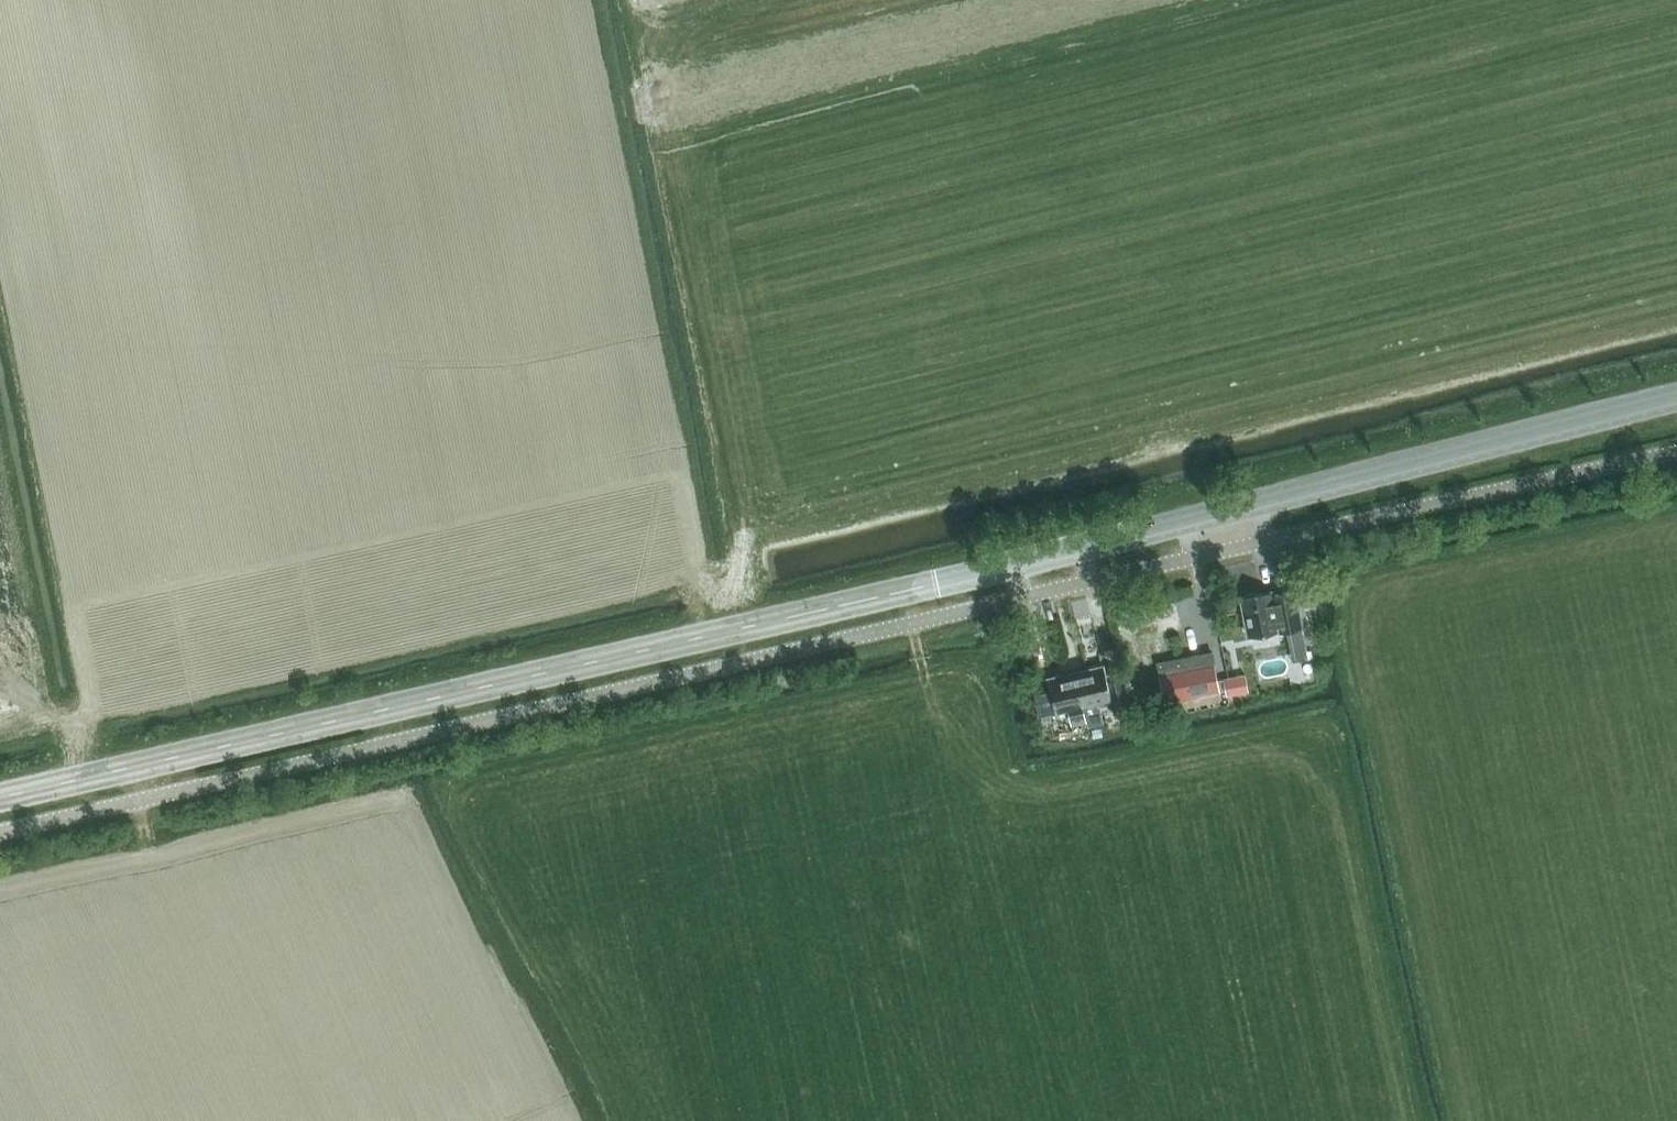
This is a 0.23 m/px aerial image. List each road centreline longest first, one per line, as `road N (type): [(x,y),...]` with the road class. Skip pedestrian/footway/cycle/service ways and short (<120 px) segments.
road 1 (secondary): [(0,798),(939,583),(1676,397)]

